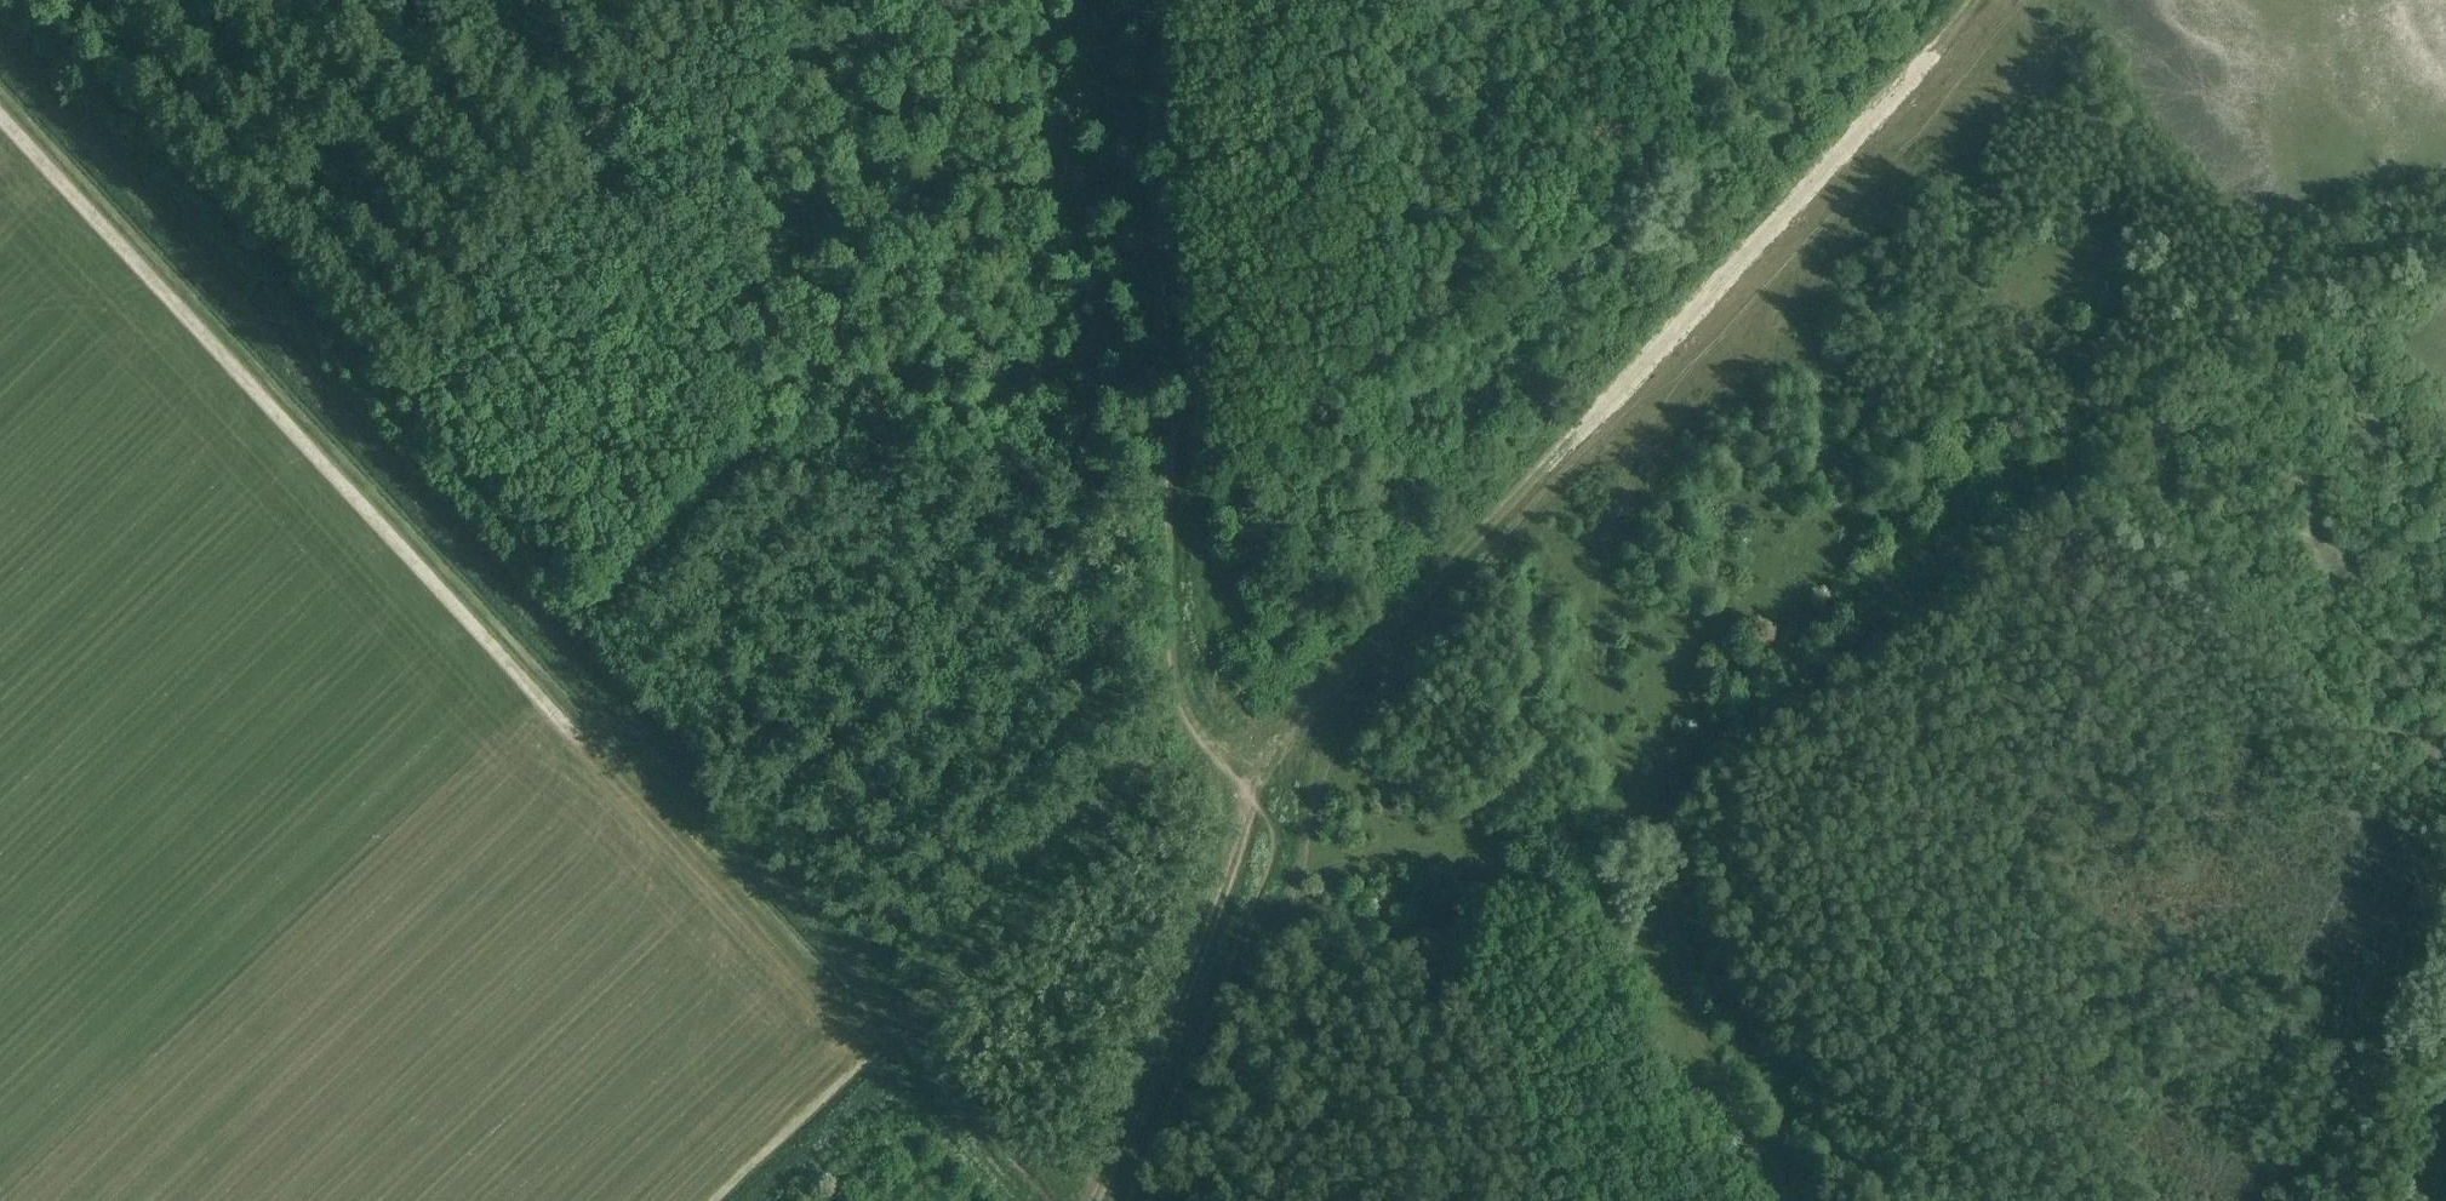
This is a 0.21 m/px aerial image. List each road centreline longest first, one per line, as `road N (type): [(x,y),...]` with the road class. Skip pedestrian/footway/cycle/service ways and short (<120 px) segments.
road 1 (track): [(1079,1200),(1254,811)]

